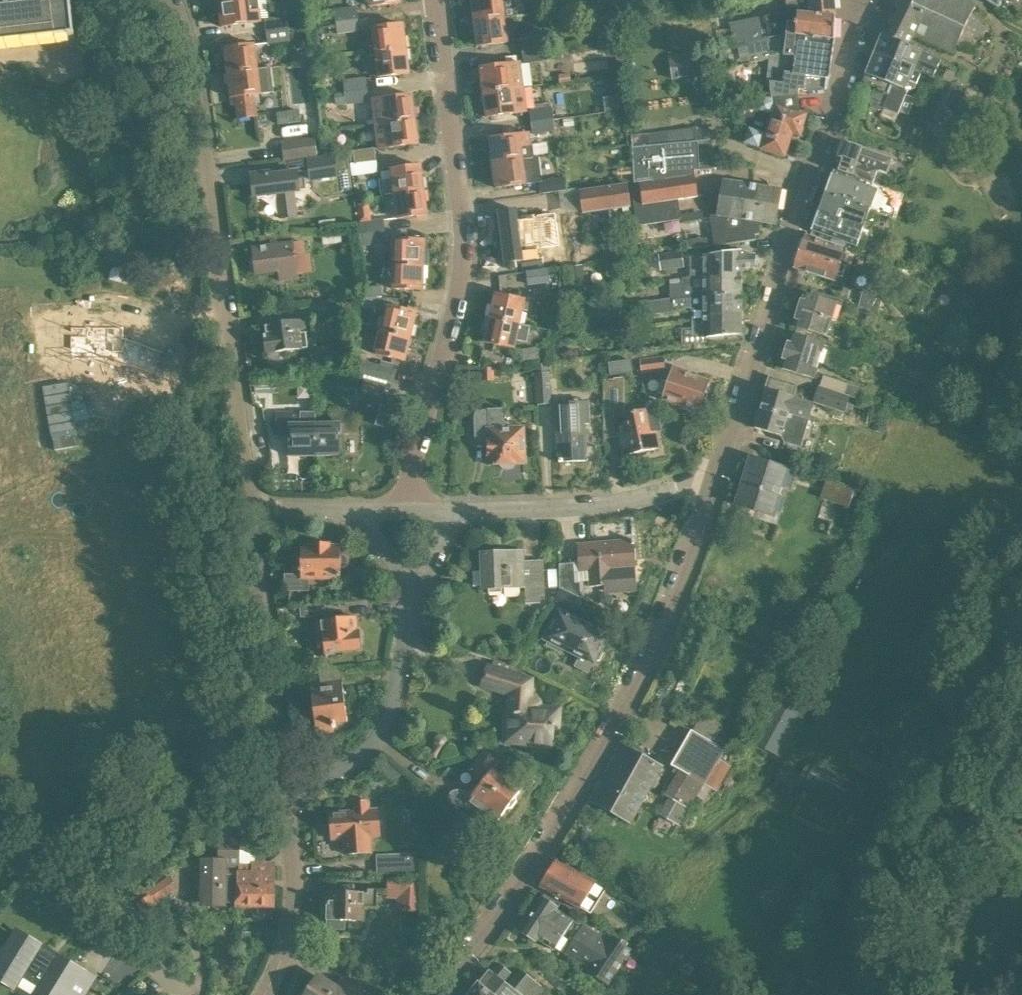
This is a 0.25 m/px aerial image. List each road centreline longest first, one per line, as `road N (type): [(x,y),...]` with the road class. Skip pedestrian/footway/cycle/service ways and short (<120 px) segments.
road 1 (residential): [(710,479),(635,691),(486,930),(424,994)]
road 2 (residential): [(250,509),(191,59),(171,0)]
road 3 (residential): [(402,505),(456,301),(464,230),(435,0)]
road 4 (residential): [(856,5),(839,96),(710,479)]
road 5 (residential): [(293,791),(250,509)]
road 6 (residential): [(293,791),(361,757),(383,729),(416,588)]
road 7 (residential): [(466,507),(624,503),(710,479)]
road 8 (residential): [(185,994),(0,838)]
road 9 (residential): [(262,994),(293,920),(293,791)]

